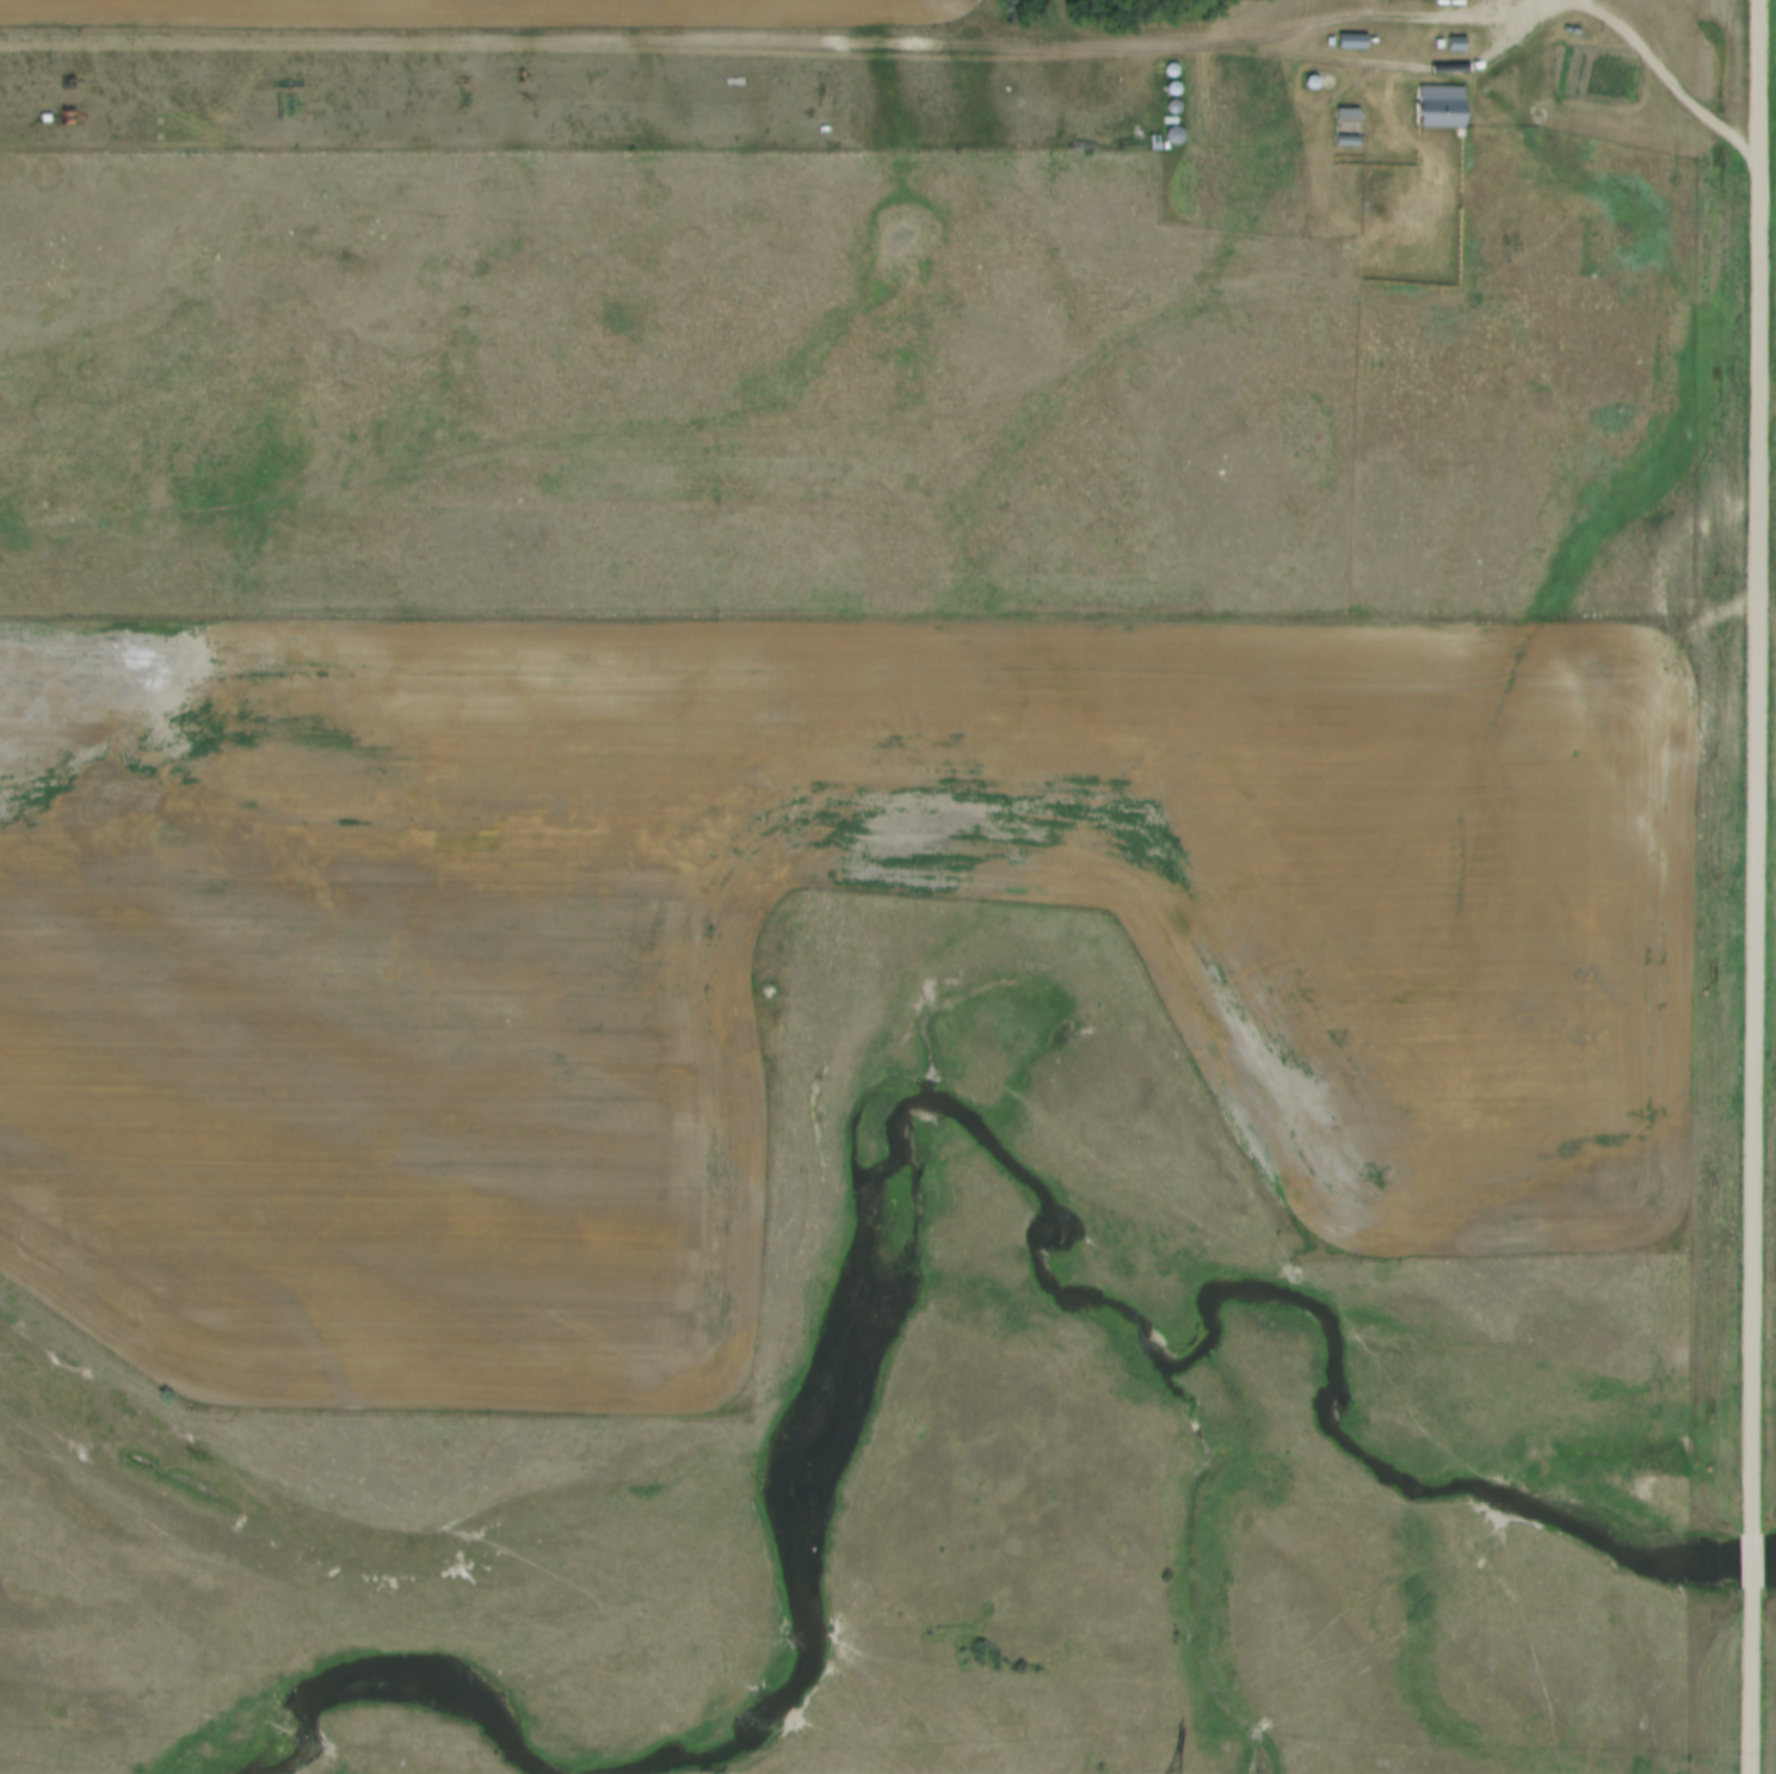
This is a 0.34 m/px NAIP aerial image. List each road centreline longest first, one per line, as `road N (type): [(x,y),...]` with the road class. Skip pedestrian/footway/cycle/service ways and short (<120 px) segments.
road 1 (residential): [(1752,1527),(1759,0)]
road 2 (residential): [(1752,1773),(1752,1582)]

